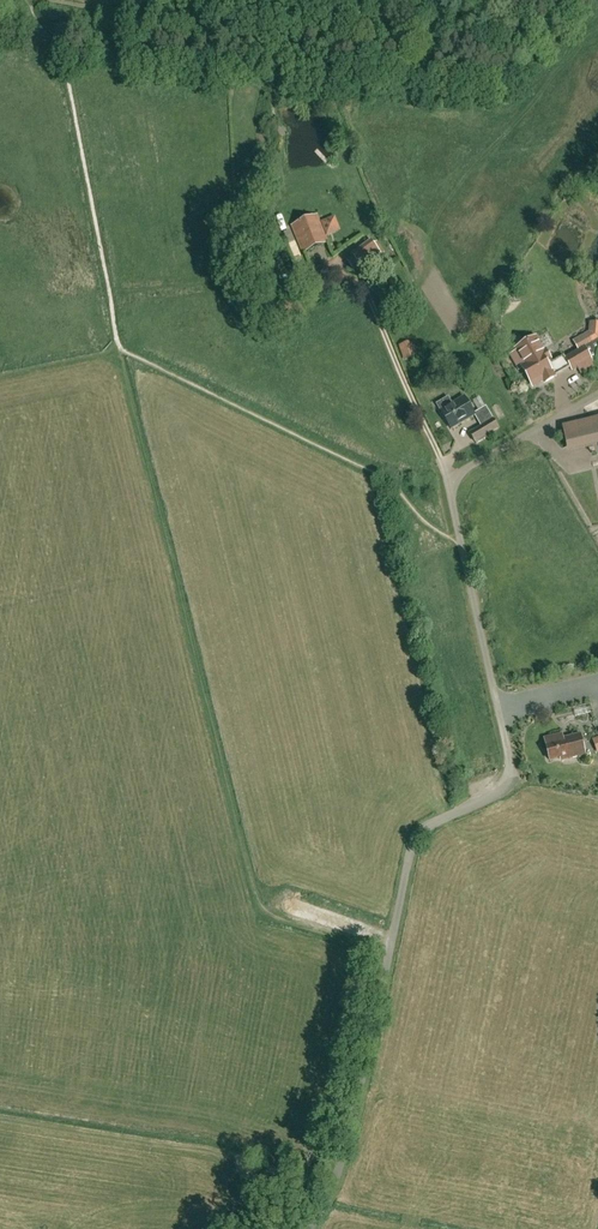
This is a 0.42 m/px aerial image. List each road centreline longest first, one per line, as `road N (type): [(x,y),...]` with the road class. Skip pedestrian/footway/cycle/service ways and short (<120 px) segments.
road 1 (unclassified): [(312,1228),(341,1163),(415,838),(504,789),(512,776),(448,486),(597,394)]
road 2 (track): [(453,476),(371,300),(353,280),(109,296)]

